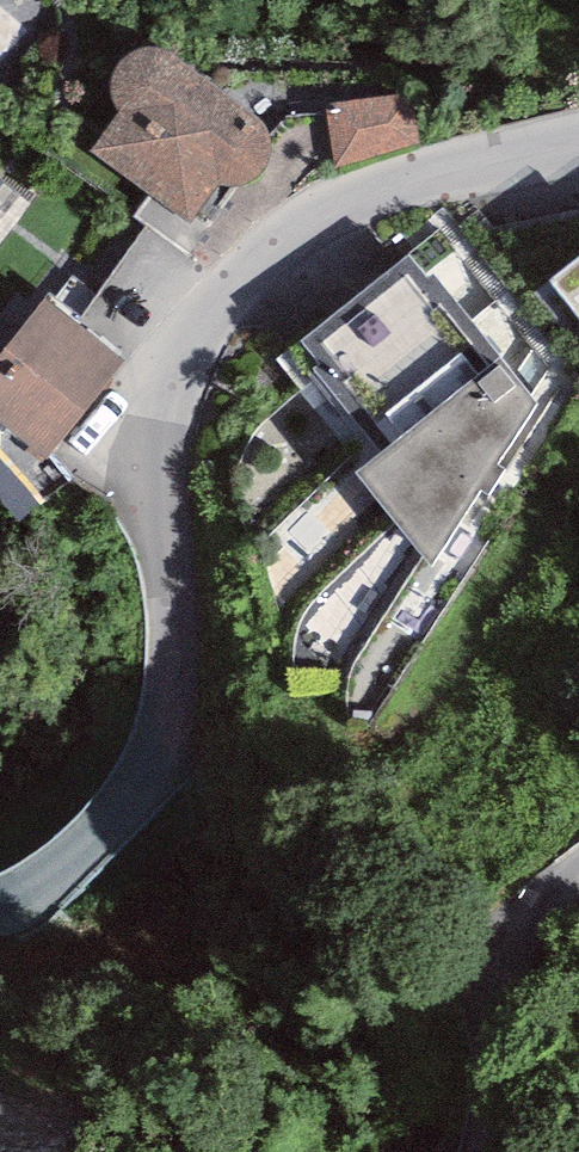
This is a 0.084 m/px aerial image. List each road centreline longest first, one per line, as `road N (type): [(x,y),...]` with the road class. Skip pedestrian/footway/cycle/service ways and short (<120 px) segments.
road 1 (tertiary): [(0,900),(83,849),(134,790),(158,746),(168,681),(162,430),(190,343),(226,294),(287,235),(335,207),(578,137)]
road 2 (residential): [(490,1151),(516,958),(548,899),(578,875)]

